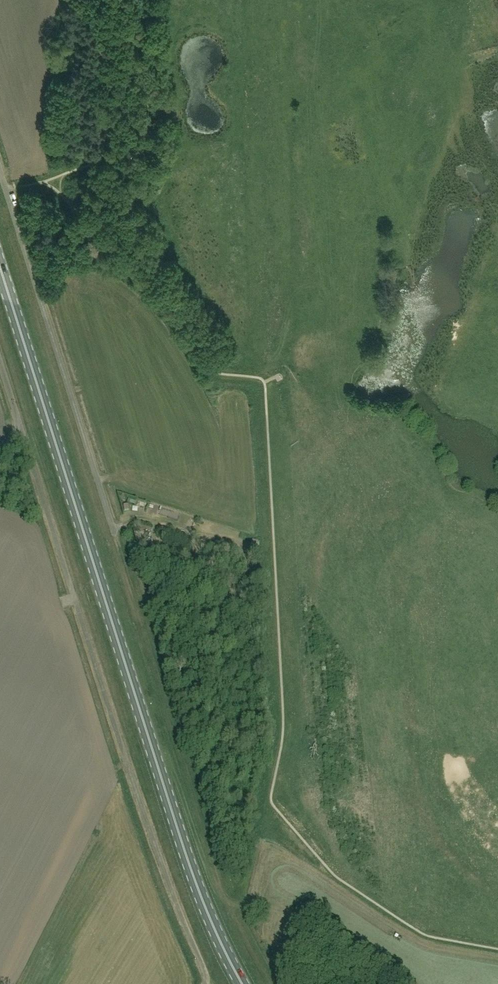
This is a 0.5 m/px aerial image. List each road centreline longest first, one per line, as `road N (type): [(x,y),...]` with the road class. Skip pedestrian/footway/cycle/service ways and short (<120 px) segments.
road 1 (primary): [(240,983),(160,781),(0,269)]
road 2 (unclassified): [(206,983),(20,432)]
road 3 (unclassified): [(114,534),(0,170)]

